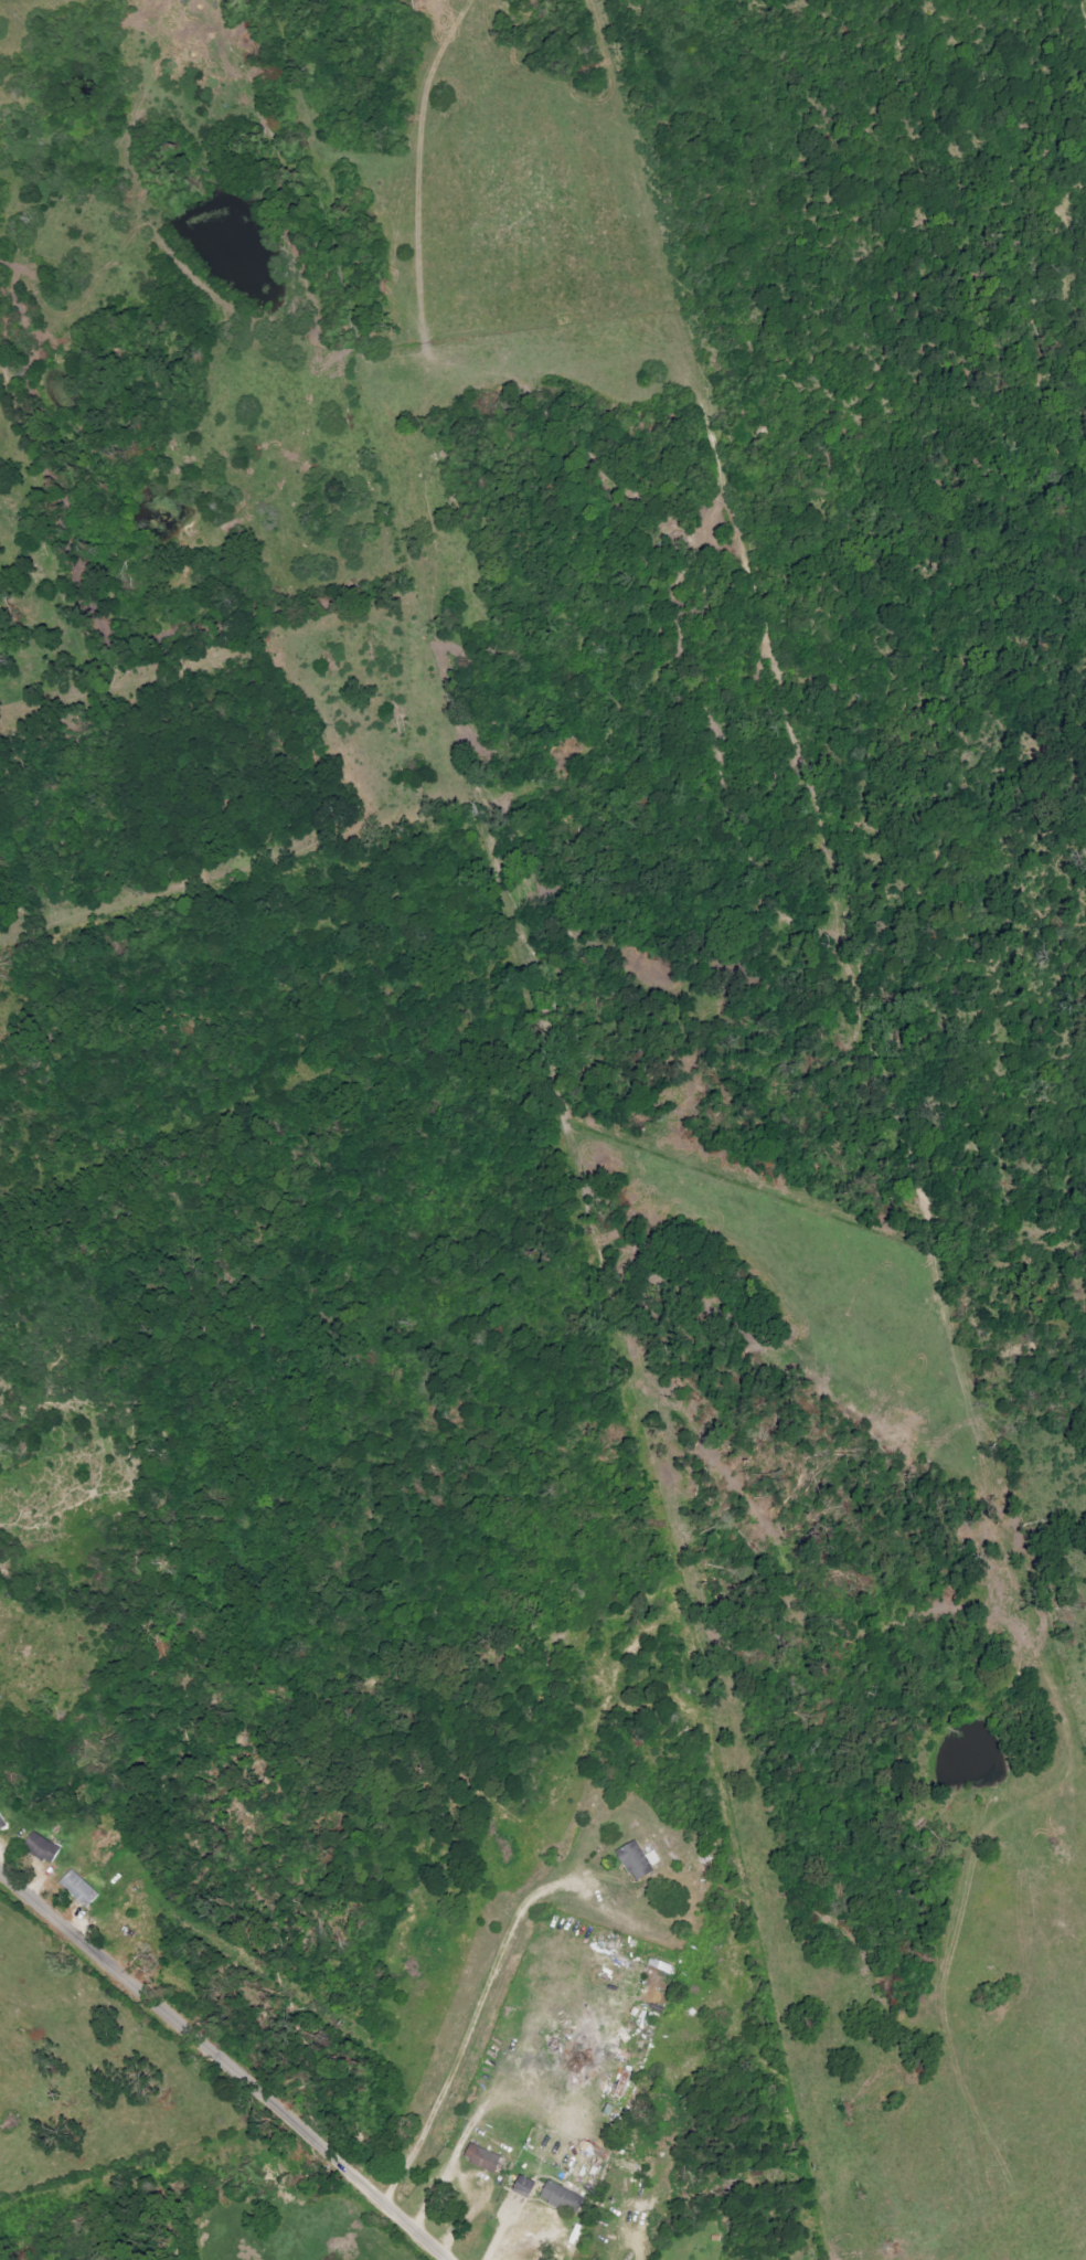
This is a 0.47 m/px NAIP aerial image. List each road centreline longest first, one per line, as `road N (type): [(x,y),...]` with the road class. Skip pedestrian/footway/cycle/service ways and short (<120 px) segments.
road 1 (residential): [(0,1874),(126,1974),(445,2259)]

